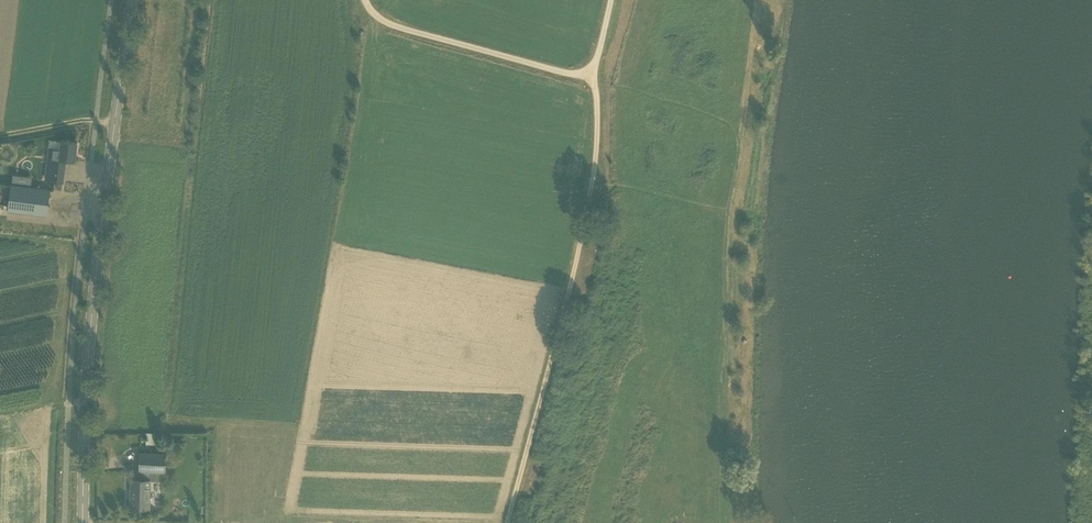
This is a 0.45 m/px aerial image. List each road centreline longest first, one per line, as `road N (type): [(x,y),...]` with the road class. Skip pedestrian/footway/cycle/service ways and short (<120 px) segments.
road 1 (tertiary): [(83,522),(92,327),(133,0)]
road 2 (track): [(594,81),(595,158),(572,282),(508,522)]
road 3 (track): [(594,81),(381,20),(366,0)]

